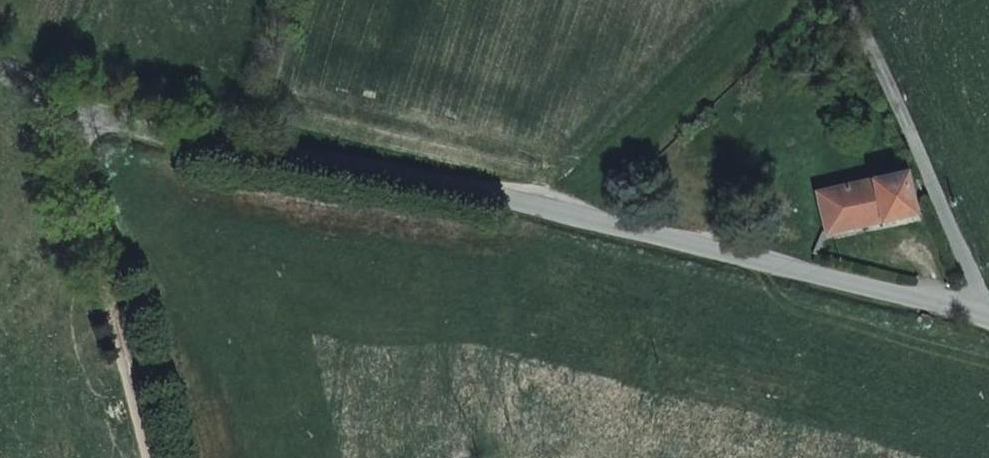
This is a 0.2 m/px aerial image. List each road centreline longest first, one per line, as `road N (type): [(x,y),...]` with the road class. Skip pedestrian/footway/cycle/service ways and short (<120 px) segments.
road 1 (unclassified): [(980,307),(522,191),(50,103),(0,83)]
road 2 (track): [(153,457),(59,105)]
road 3 (unclassified): [(864,0),(980,307)]

